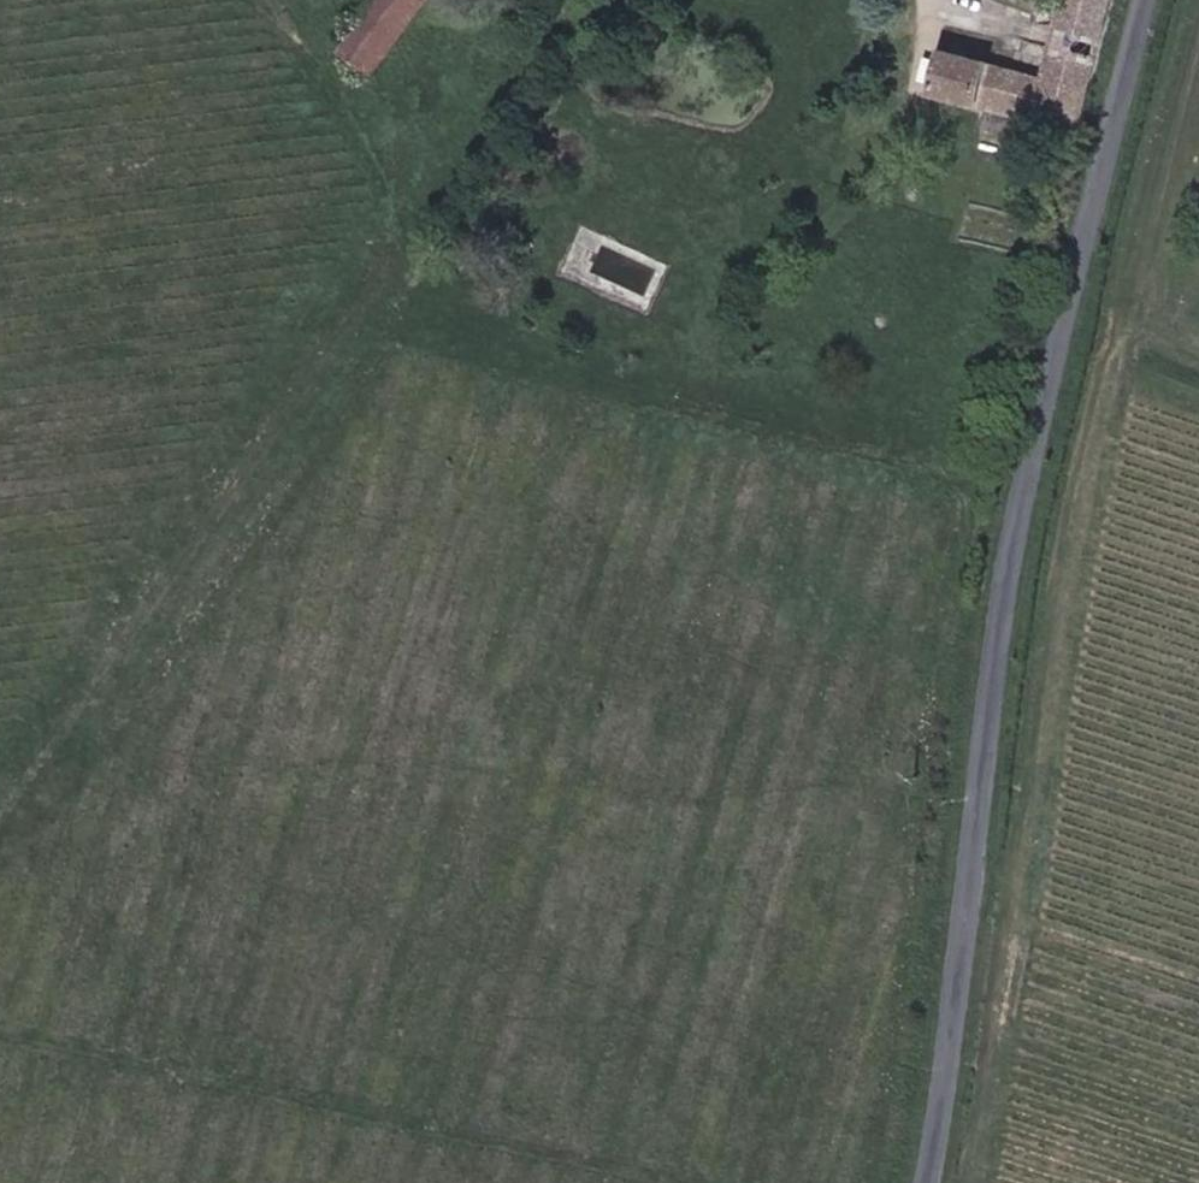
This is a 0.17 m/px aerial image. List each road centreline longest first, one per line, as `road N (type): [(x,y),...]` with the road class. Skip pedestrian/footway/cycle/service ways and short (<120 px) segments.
road 1 (unclassified): [(1161,0),(1078,361),(1040,473),(964,1114),(942,1182)]
road 2 (track): [(566,11),(506,129),(428,248),(326,379),(173,605),(127,647),(0,826)]
road 3 (track): [(975,462),(978,520),(955,622),(903,1099),(880,1182)]
road 4 (track): [(693,1182),(0,1031)]
road 5 (track): [(0,857),(180,650),(421,315)]
road 6 (track): [(421,315),(975,462)]
road 7 (track): [(282,0),(428,248)]

